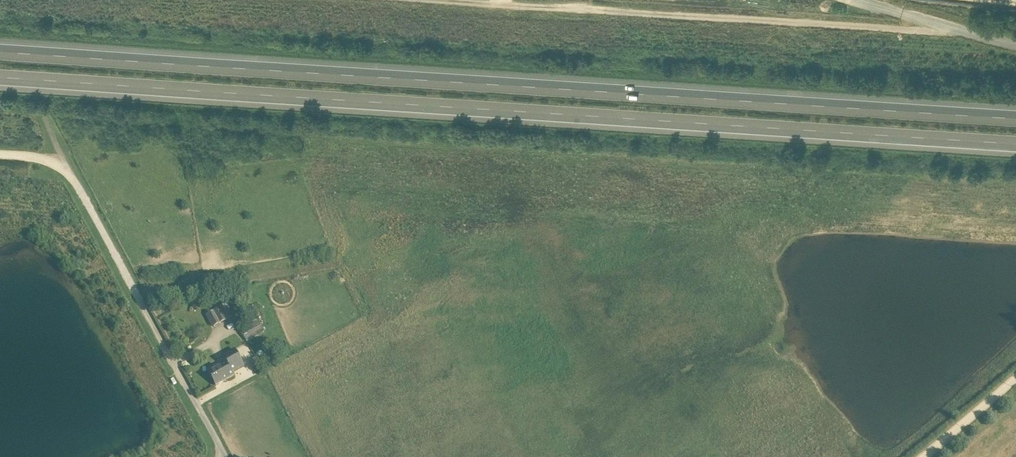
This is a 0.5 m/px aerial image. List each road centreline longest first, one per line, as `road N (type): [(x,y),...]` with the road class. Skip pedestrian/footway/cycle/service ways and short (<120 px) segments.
road 1 (motorway): [(1015,115),(0,51)]
road 2 (motorway): [(0,77),(1015,141)]
road 3 (track): [(979,31),(419,0)]
road 4 (track): [(0,155),(57,163),(80,187),(227,456)]
road 5 (track): [(1015,376),(922,456)]

